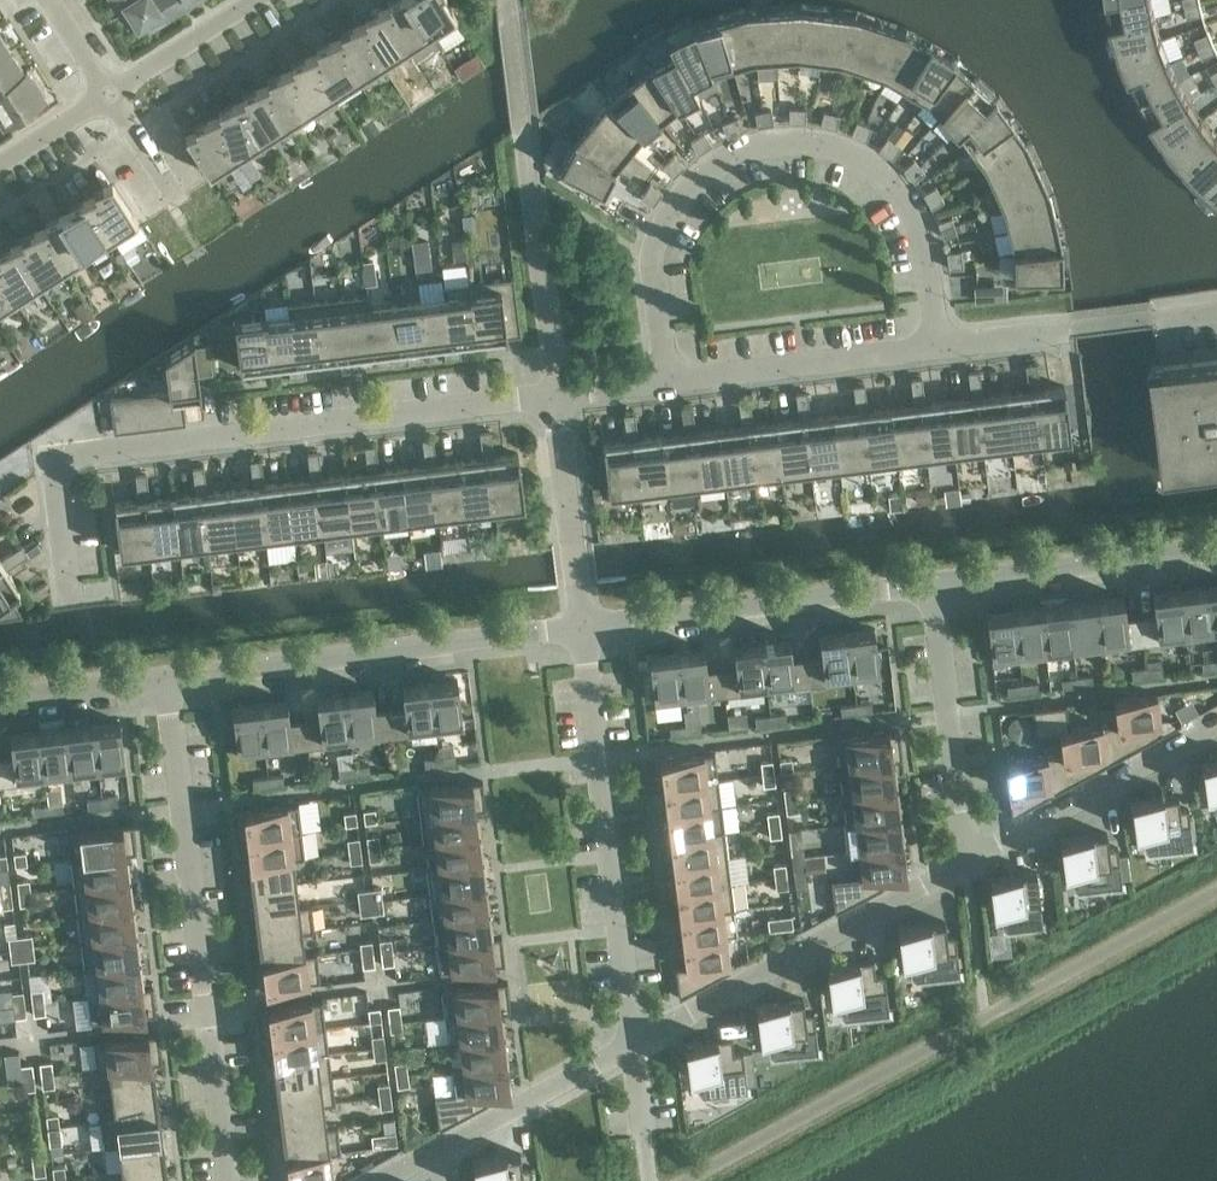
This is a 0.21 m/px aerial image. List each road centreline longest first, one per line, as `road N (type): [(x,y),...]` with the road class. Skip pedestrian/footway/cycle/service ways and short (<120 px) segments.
road 1 (residential): [(71,592),(58,474),(69,464),(556,401)]
road 2 (residential): [(671,381),(656,266),(664,232),(694,187),(732,159),(779,147),(826,148),(869,168),(903,198),(922,238),(944,350)]
road 3 (residential): [(228,1180),(165,679)]
road 4 (tertiary): [(165,679),(583,631)]
road 5 (residential): [(583,631),(633,1044)]
road 6 (residential): [(633,1044),(967,863)]
road 7 (tertiary): [(583,631),(933,586)]
road 8 (tertiary): [(933,586),(1216,550)]
road 9 (residential): [(967,863),(1216,727)]
road 10 (residential): [(384,1180),(633,1044)]
road 11 (residential): [(967,863),(933,586)]
road 12 (residential): [(671,381),(944,350)]
road 13 (residential): [(556,401),(583,631)]
road 14 (residential): [(107,95),(259,0)]
road 15 (tertiary): [(0,700),(165,679)]
road 16 (residential): [(944,350),(1071,328)]
road 17 (residential): [(0,164),(107,95)]

